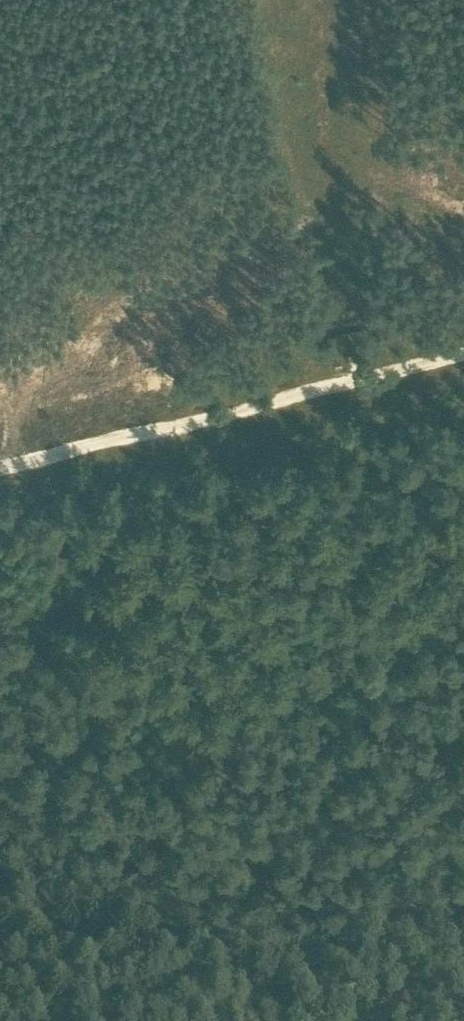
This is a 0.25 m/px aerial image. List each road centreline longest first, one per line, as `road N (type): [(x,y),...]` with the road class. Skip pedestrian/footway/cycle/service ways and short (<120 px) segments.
road 1 (track): [(0,464),(463,350)]
road 2 (track): [(306,1020),(463,913)]

